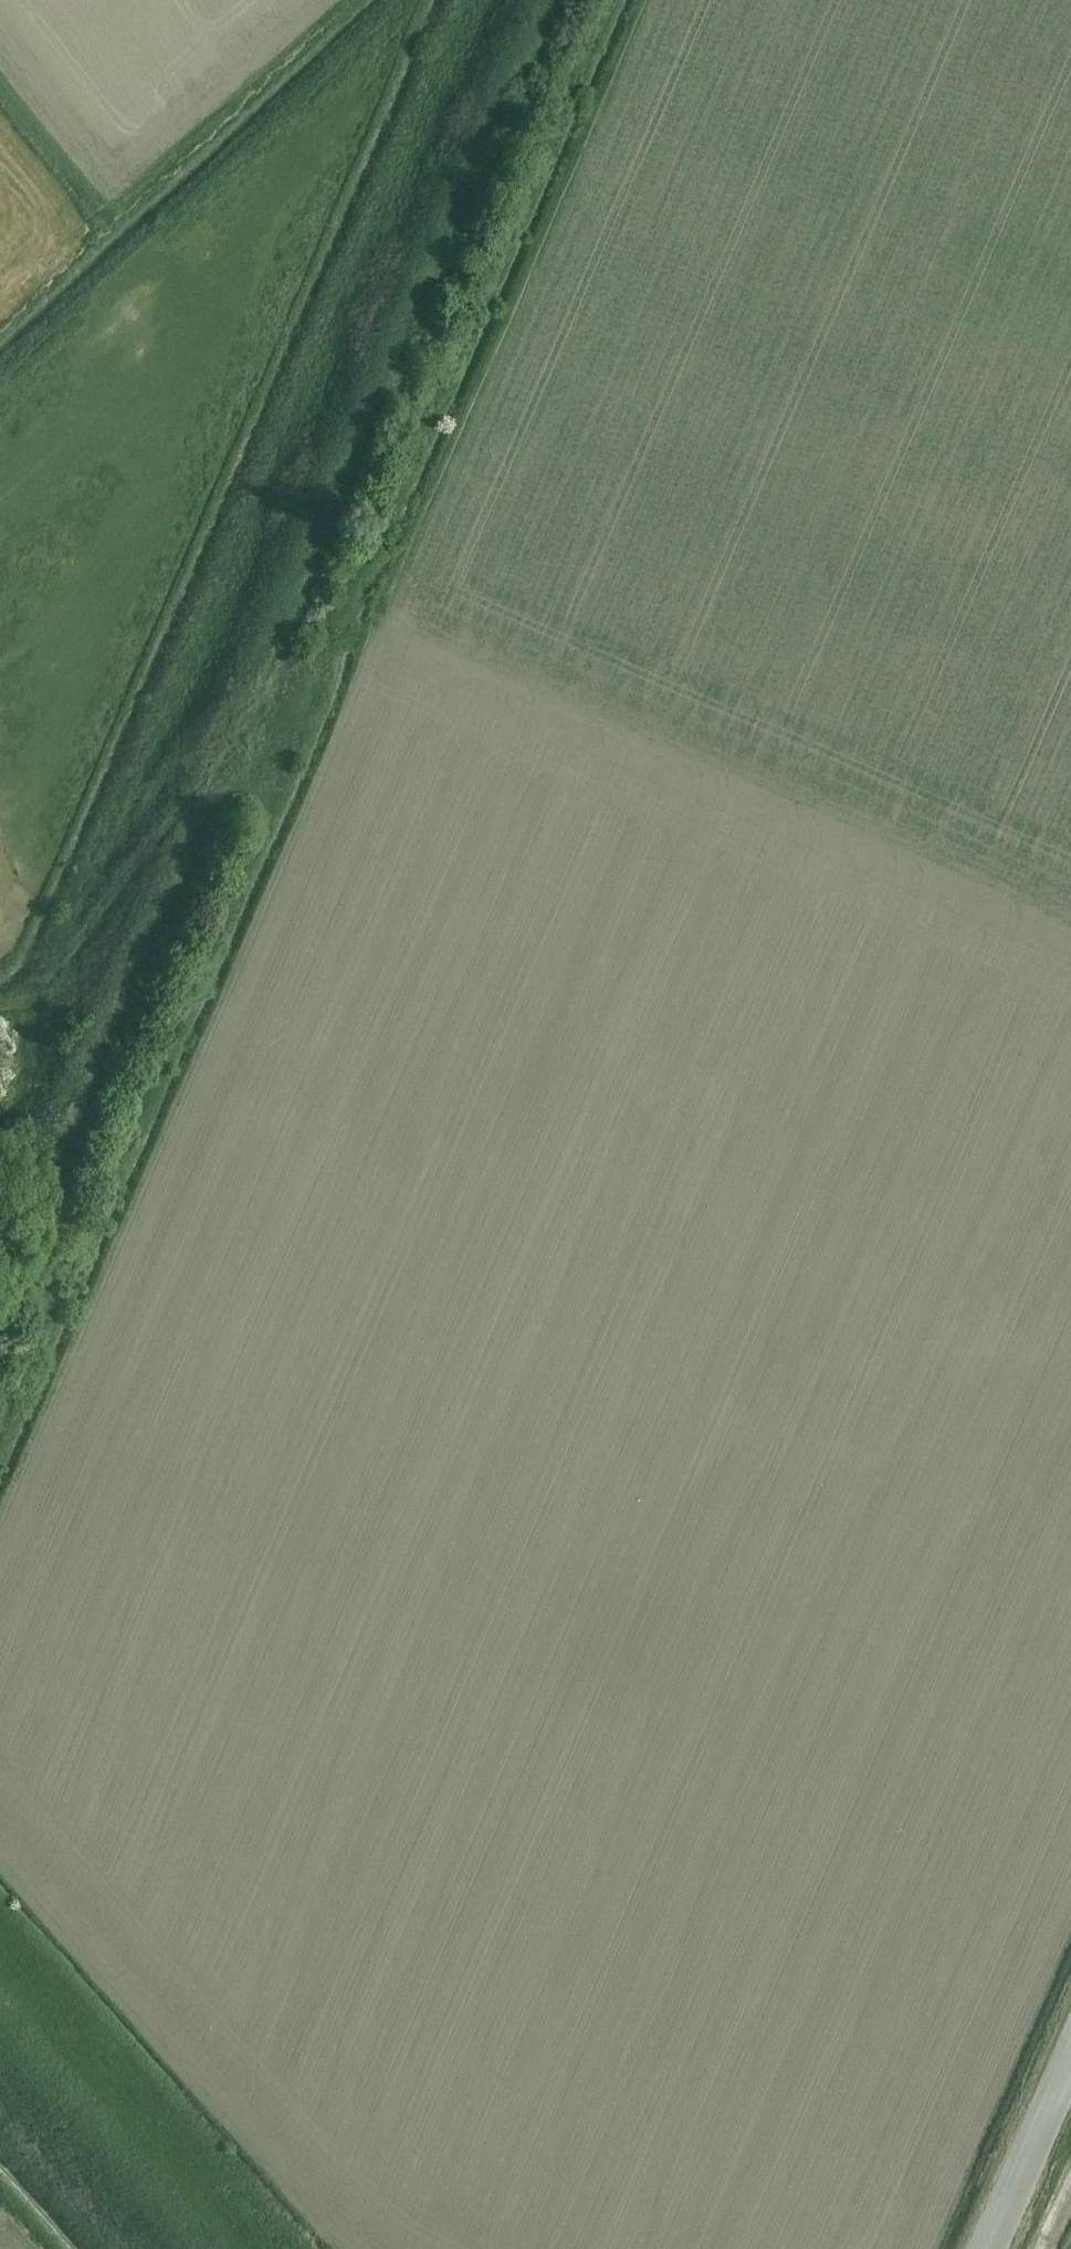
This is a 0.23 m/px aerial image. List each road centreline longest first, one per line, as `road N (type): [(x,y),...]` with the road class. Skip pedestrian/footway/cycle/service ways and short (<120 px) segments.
road 1 (track): [(634,0),(134,1186)]
road 2 (track): [(361,649),(311,652),(95,916)]
road 3 (unclassified): [(990,2248),(1070,2062)]

